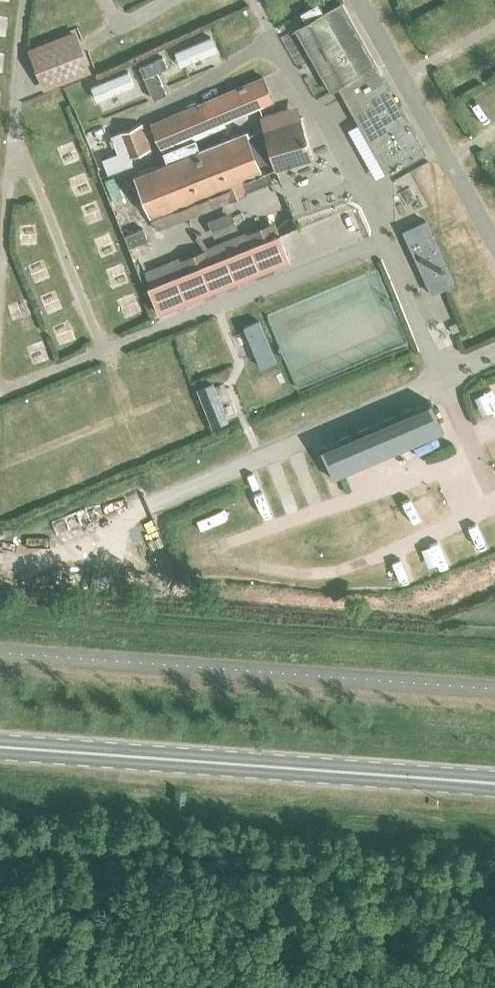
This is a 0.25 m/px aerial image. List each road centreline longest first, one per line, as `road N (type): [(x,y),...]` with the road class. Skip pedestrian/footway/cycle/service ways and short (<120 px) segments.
road 1 (secondary): [(494,786),(0,748)]

